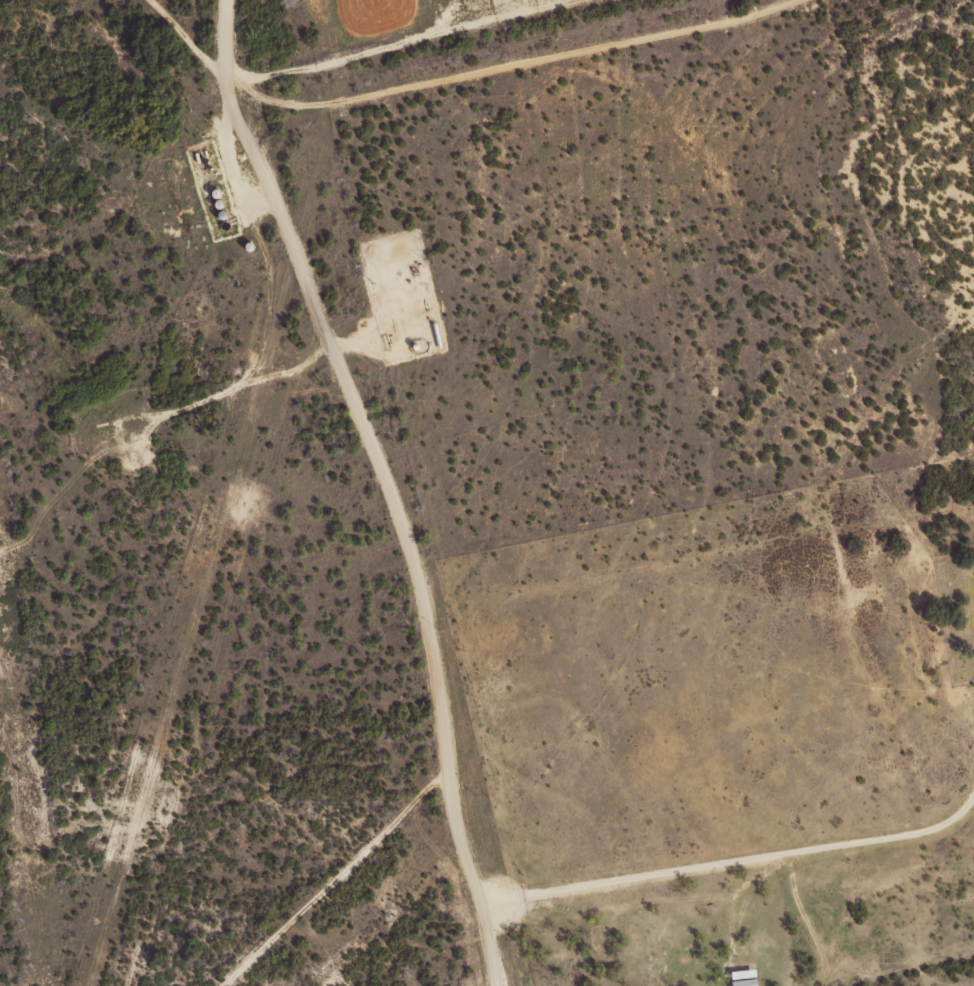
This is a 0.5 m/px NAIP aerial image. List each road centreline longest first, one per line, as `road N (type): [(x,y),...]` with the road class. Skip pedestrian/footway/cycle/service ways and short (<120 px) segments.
road 1 (residential): [(253,154),(416,573),(449,773),(484,900),(487,985)]
road 2 (residential): [(484,900),(783,853),(820,954),(814,985)]
road 3 (track): [(532,0),(232,71)]
road 4 (residential): [(783,853),(933,827),(973,792)]

